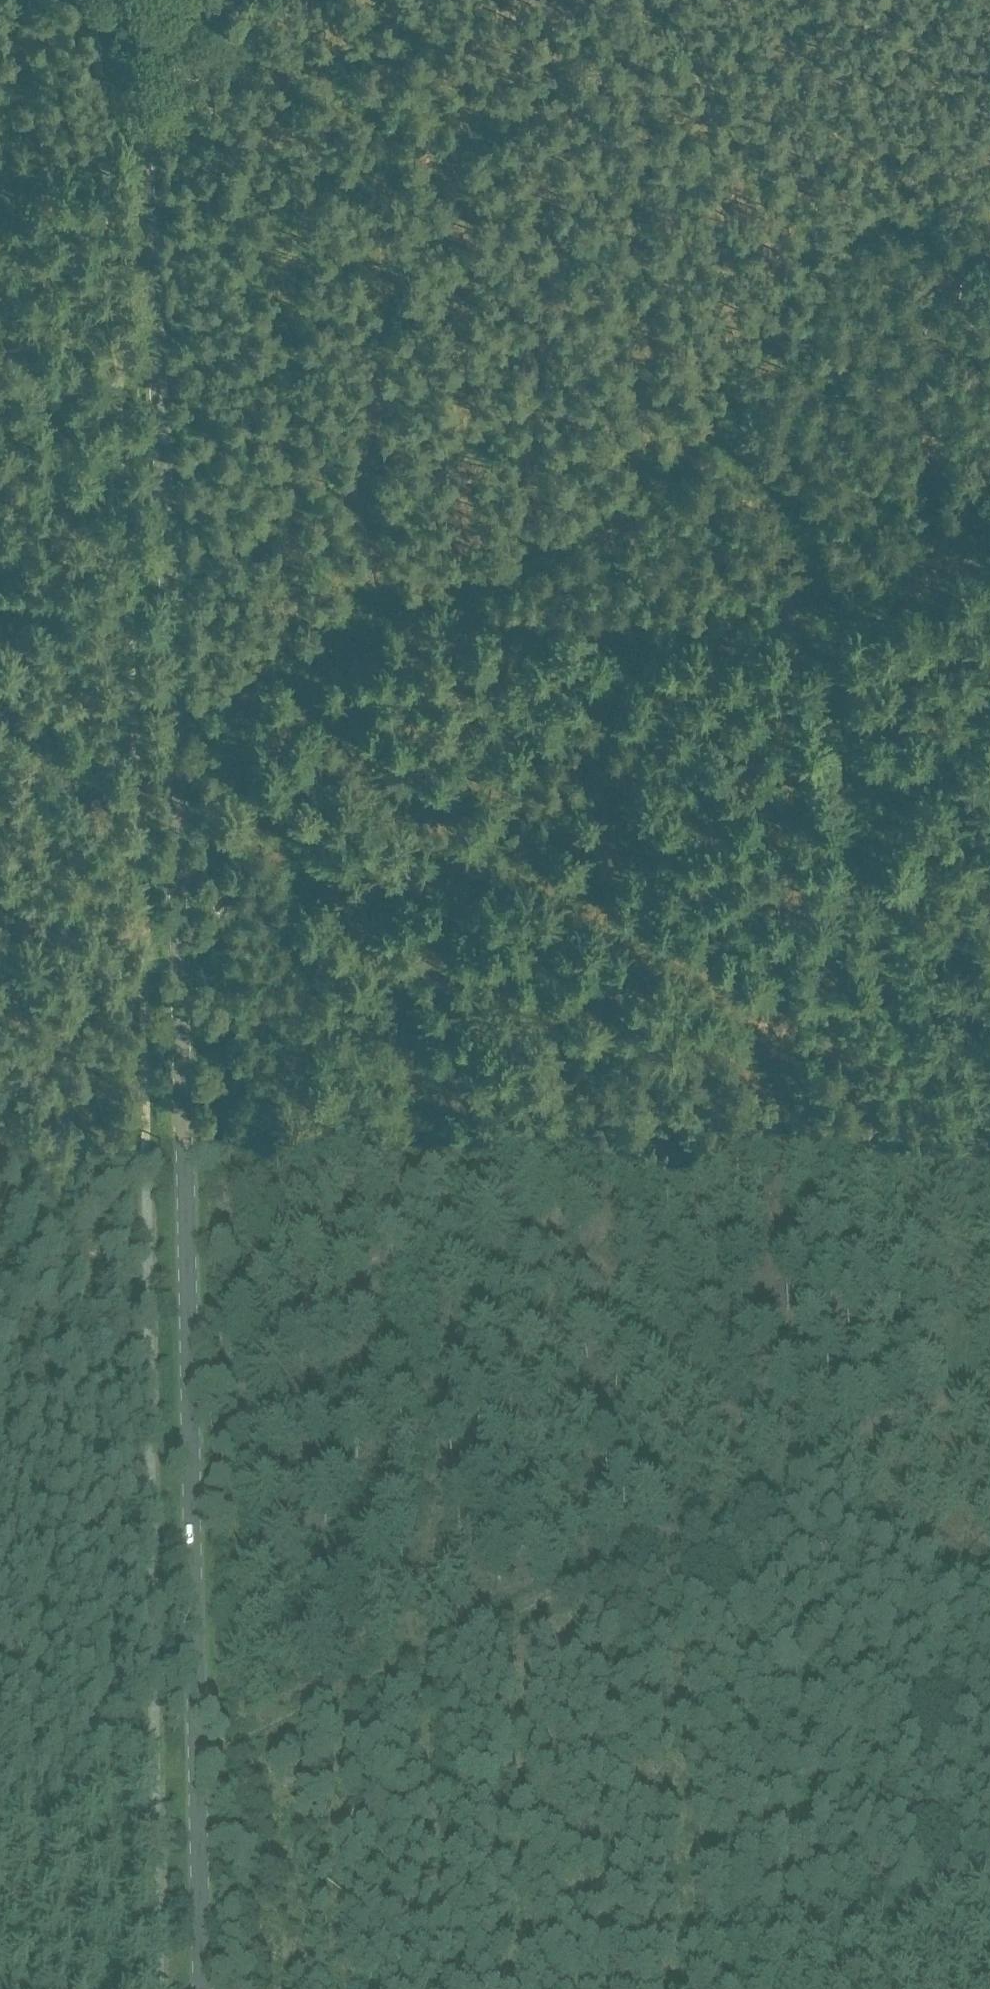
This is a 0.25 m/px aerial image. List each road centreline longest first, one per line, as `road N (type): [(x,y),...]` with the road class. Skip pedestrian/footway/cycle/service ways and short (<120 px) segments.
road 1 (tertiary): [(205,1988),(178,684),(157,259),(119,0)]
road 2 (track): [(0,1852),(989,1385)]
road 3 (track): [(717,416),(793,505),(850,682),(875,838),(959,1182),(967,1395)]
road 4 (track): [(510,0),(427,36),(364,46),(304,53),(200,39),(127,46)]
road 5 (track): [(686,0),(831,238)]
road 6 (track): [(831,238),(717,416)]
road 7 (track): [(989,192),(864,221),(831,238)]
road 8 (track): [(0,165),(138,105)]

